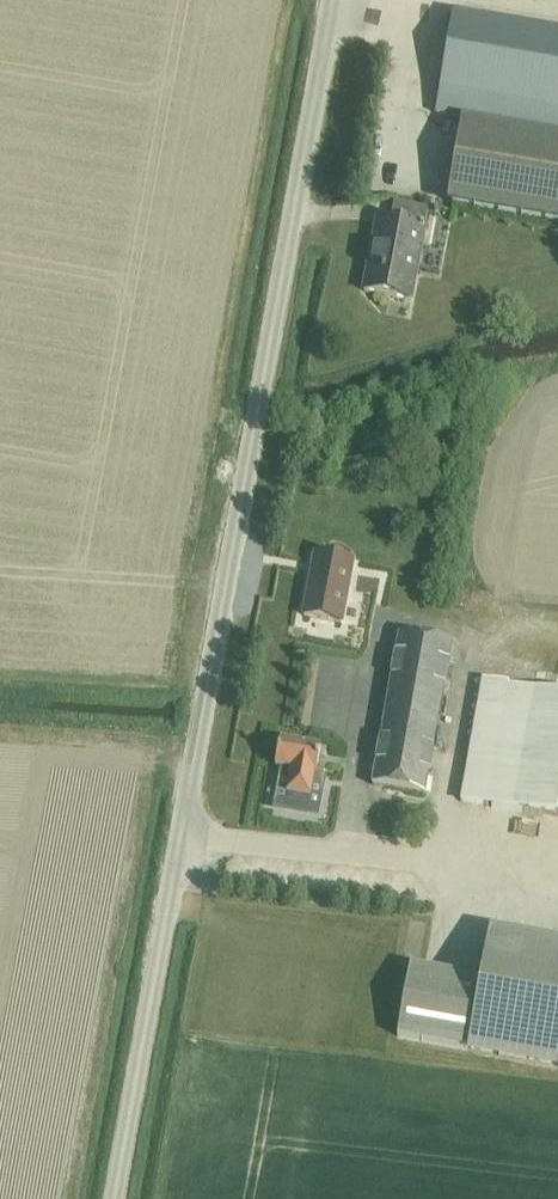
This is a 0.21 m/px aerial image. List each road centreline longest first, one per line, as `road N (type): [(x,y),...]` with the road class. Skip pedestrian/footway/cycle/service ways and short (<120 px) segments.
road 1 (unclassified): [(116,1198),(332,0)]

